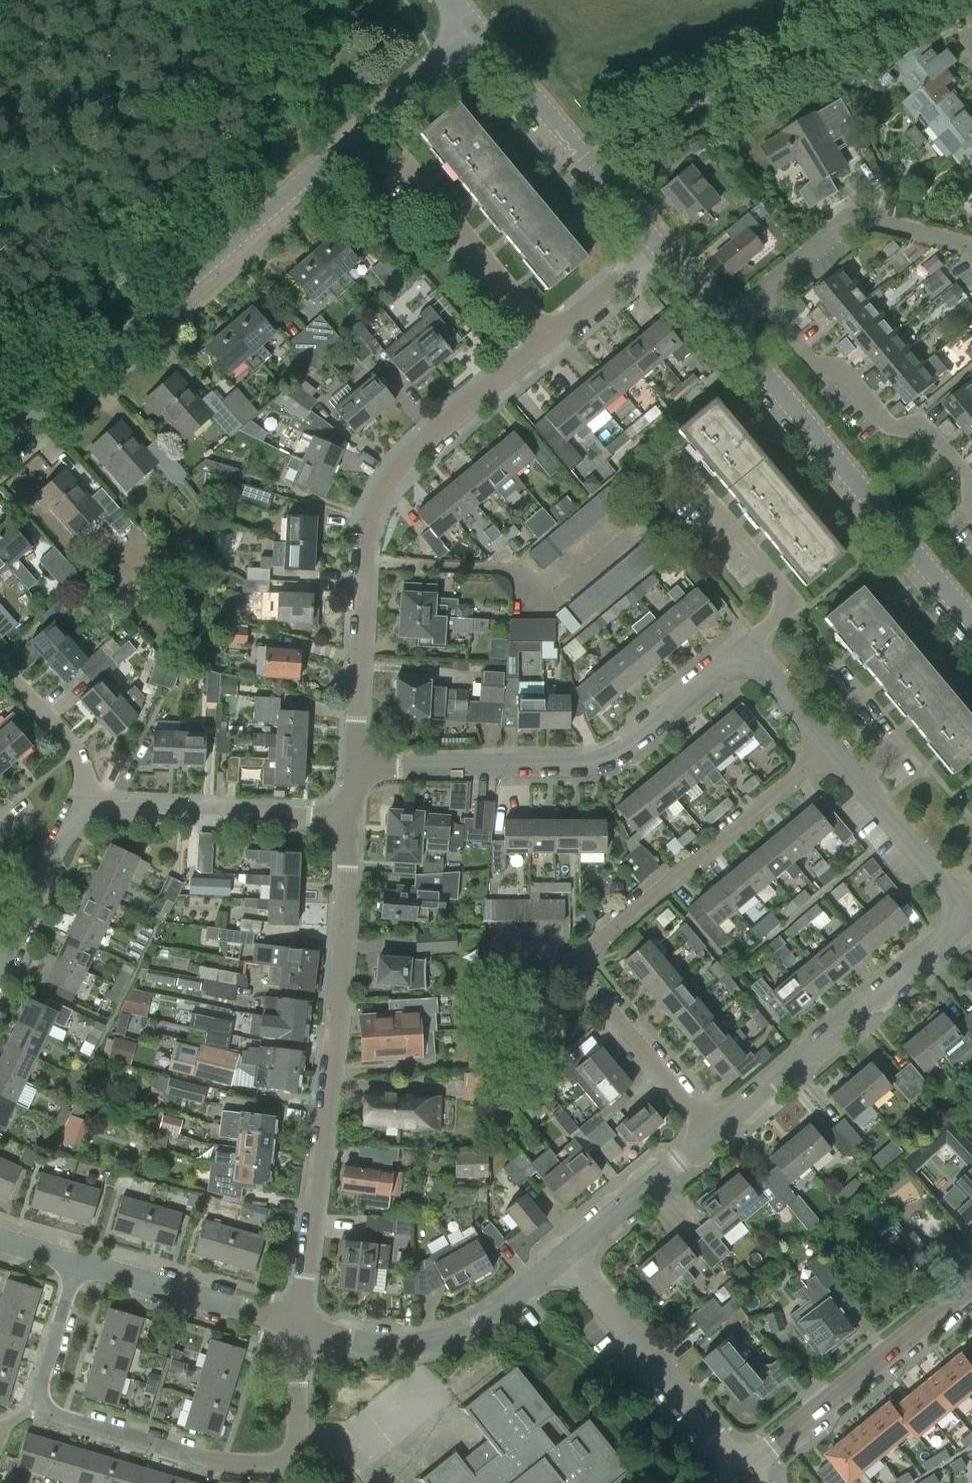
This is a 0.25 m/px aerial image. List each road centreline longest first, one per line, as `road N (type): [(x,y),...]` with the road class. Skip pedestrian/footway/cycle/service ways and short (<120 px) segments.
road 1 (residential): [(0,446),(476,32)]
road 2 (residential): [(828,746),(744,650),(605,759),(354,764)]
road 3 (residential): [(710,1132),(947,936),(956,914),(949,892),(828,746)]
road 4 (residential): [(710,1132),(586,980),(583,962),(594,943),(828,746)]
road 5 (residential): [(297,1325),(340,976),(349,819)]
road 6 (residential): [(354,764),(372,512),(413,451),(546,339)]
road 7 (residential): [(290,1452),(271,1462),(221,1460),(54,1416),(39,1387),(74,1260)]
road 8 (tertiary): [(971,622),(722,322)]
road 9 (residential): [(297,1325),(382,1346),(434,1341),(478,1324),(564,1256)]
road 10 (residential): [(971,484),(935,437),(886,423),(842,373),(809,358),(756,294)]
road 11 (tertiary): [(745,1468),(971,1283)]
road 12 (tertiary): [(656,246),(476,32)]
road 13 (unclassified): [(745,1468),(564,1256)]
road 14 (residential): [(84,814),(349,819)]
road 15 (residential): [(756,294),(847,218),(971,249)]
road 16 (residential): [(297,1325),(74,1260)]
road 17 (residential): [(546,339),(405,166)]
road 18 (residential): [(564,1256),(710,1132)]
road 19 (residential): [(84,814),(73,751),(0,667)]
road 20 (residential): [(6,951),(70,824),(84,814)]
road 21 (residential): [(546,339),(656,246)]
road 22 (residential): [(290,1452),(297,1325)]

